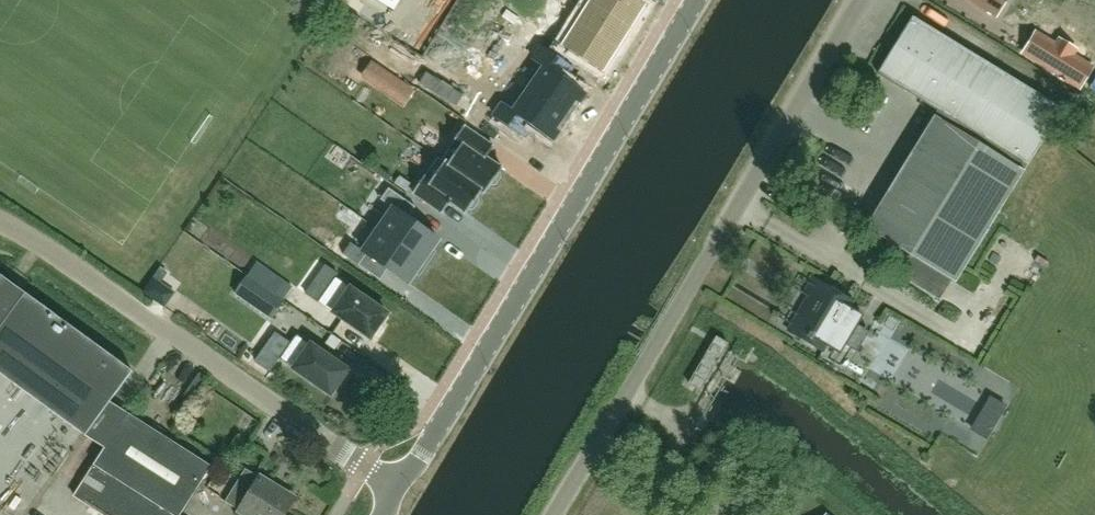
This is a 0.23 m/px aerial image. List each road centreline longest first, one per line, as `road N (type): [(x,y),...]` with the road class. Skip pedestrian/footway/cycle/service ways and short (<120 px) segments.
road 1 (tertiary): [(386,514),(694,0)]
road 2 (unclassified): [(553,514),(860,0)]

